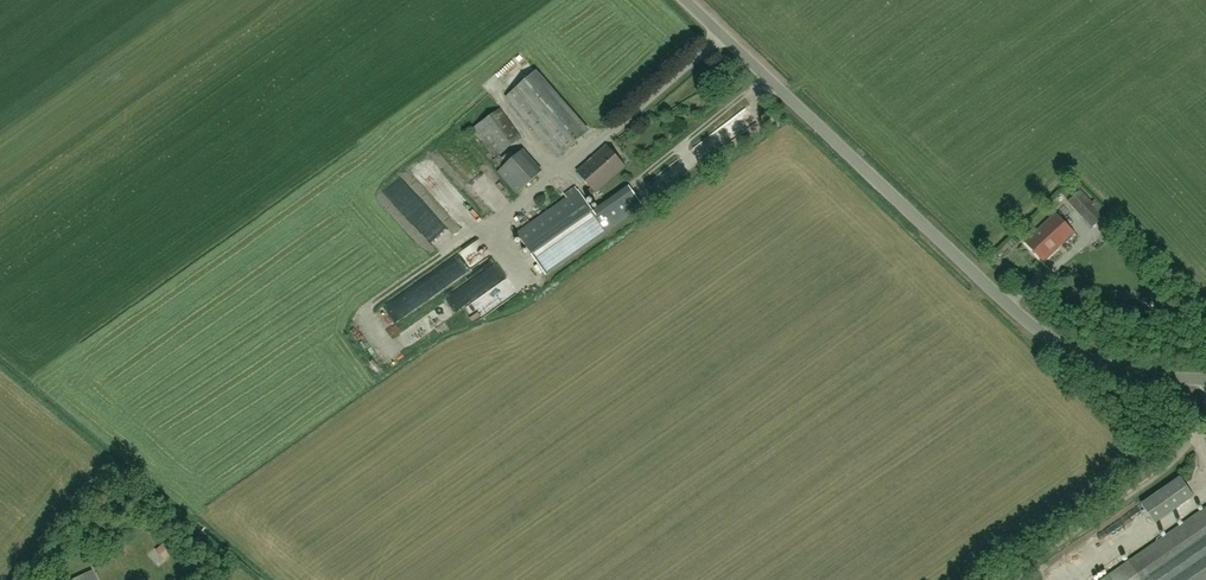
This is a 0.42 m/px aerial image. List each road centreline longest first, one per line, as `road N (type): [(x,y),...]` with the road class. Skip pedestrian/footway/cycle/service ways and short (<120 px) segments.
road 1 (unclassified): [(1205,380),(1120,372),(1047,338),(685,0)]

